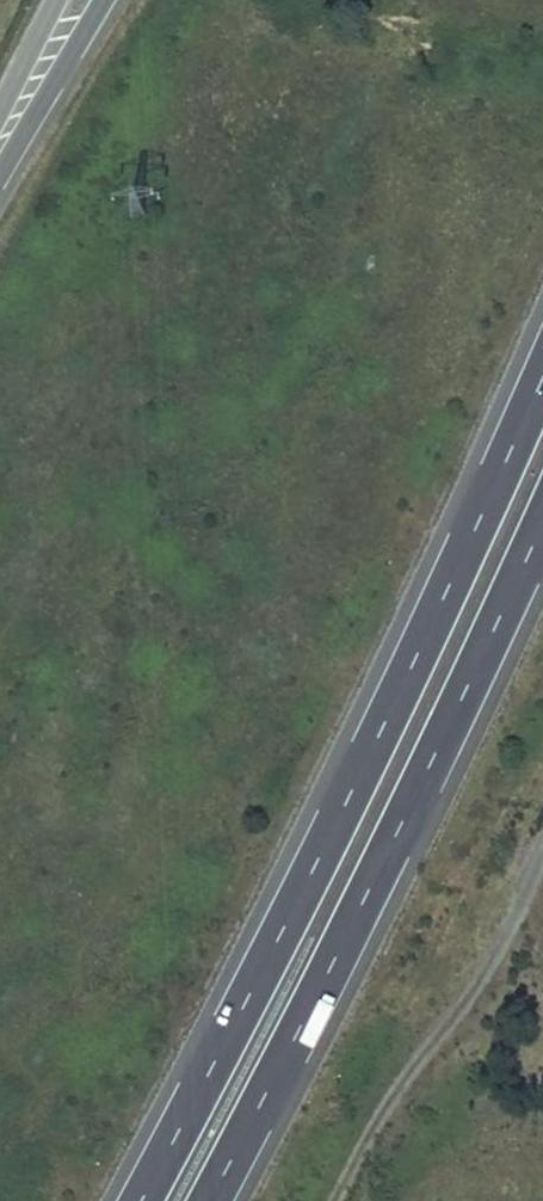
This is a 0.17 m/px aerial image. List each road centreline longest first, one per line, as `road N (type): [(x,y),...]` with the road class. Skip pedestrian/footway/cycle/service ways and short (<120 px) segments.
road 1 (trunk): [(542,365),(334,818),(139,1200)]
road 2 (trunk): [(206,1200),(431,758),(542,516)]
road 3 (track): [(338,1200),(398,1082),(480,991),(542,852)]
road 4 (tertiary): [(74,0),(0,136)]

